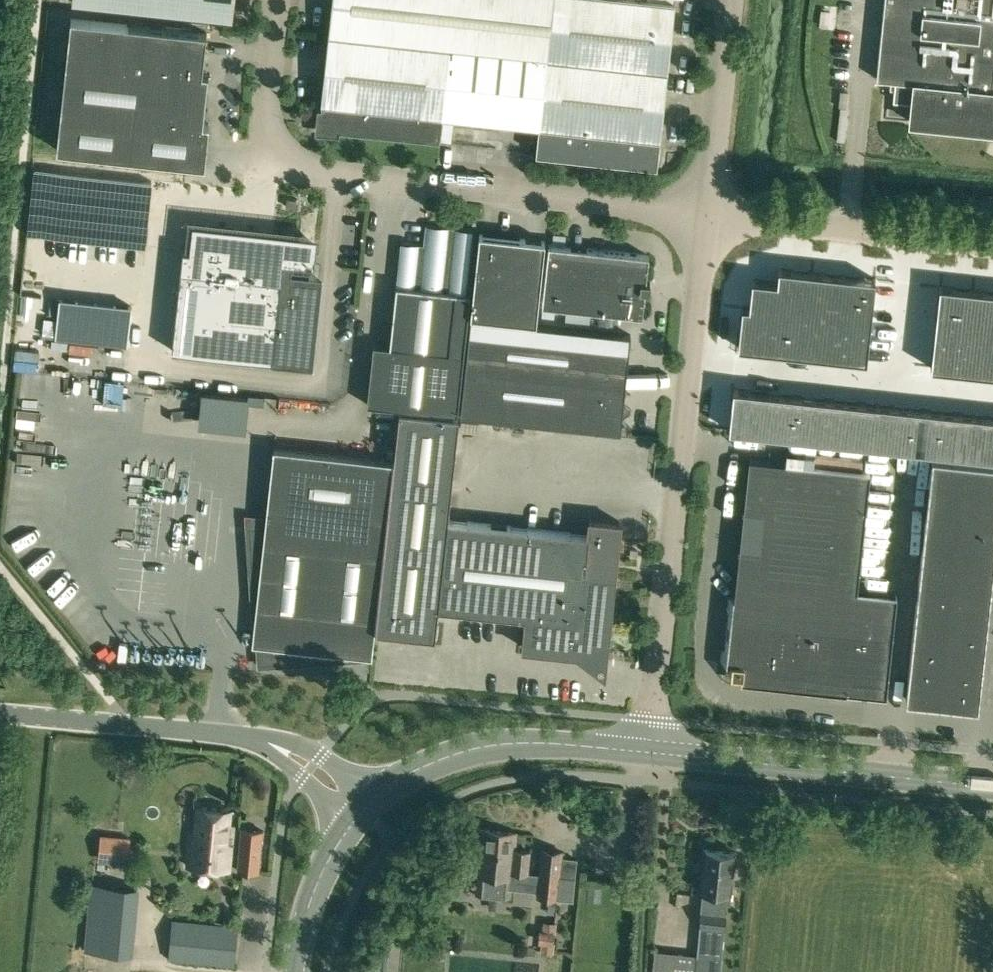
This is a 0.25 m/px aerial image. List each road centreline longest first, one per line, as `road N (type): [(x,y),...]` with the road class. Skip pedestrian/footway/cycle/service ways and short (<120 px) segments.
road 1 (unclassified): [(278,0),(269,119),(300,164),(397,183),(705,214)]
road 2 (unclassified): [(648,753),(705,214)]
road 3 (tertiary): [(363,813),(277,745),(0,713)]
road 4 (secondary): [(648,753),(992,787)]
road 5 (secondary): [(363,813),(412,772),(485,747),(648,753)]
road 6 (unclassified): [(705,214),(992,246)]
road 7 (unclassified): [(705,214),(728,0)]
road 8 (secondary): [(363,813),(321,875),(296,971)]

